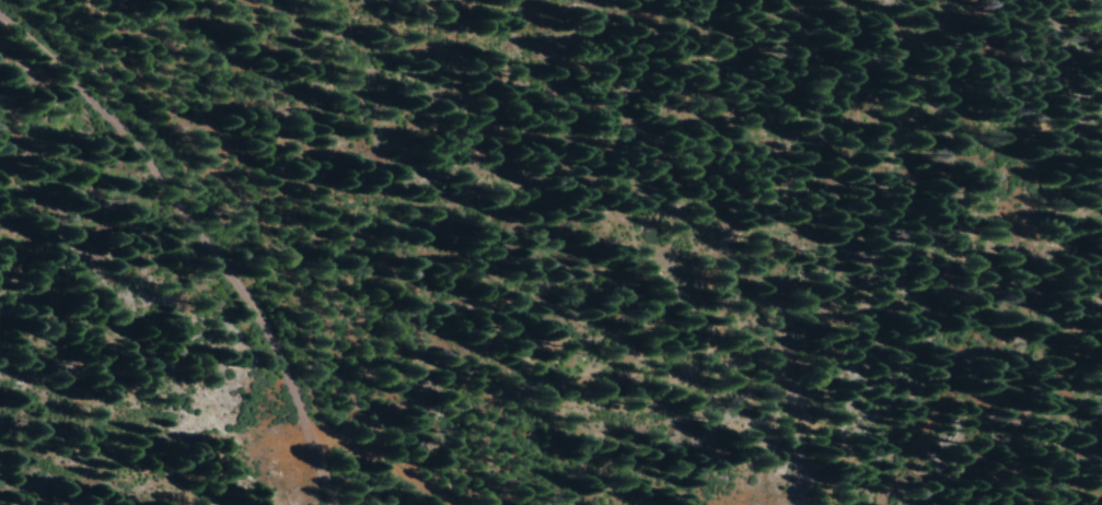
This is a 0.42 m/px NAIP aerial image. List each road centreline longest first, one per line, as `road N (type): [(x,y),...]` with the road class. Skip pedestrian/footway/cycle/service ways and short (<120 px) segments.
road 1 (track): [(338,504),(310,336),(236,238),(0,1)]

